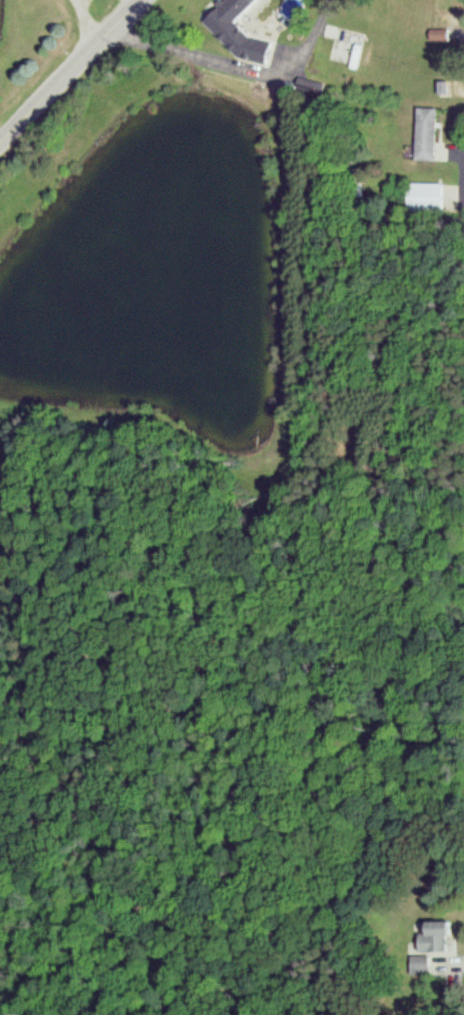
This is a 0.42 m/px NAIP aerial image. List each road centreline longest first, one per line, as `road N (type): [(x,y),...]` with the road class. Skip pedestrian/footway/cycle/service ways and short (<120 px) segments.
road 1 (tertiary): [(0,143),(136,0)]

